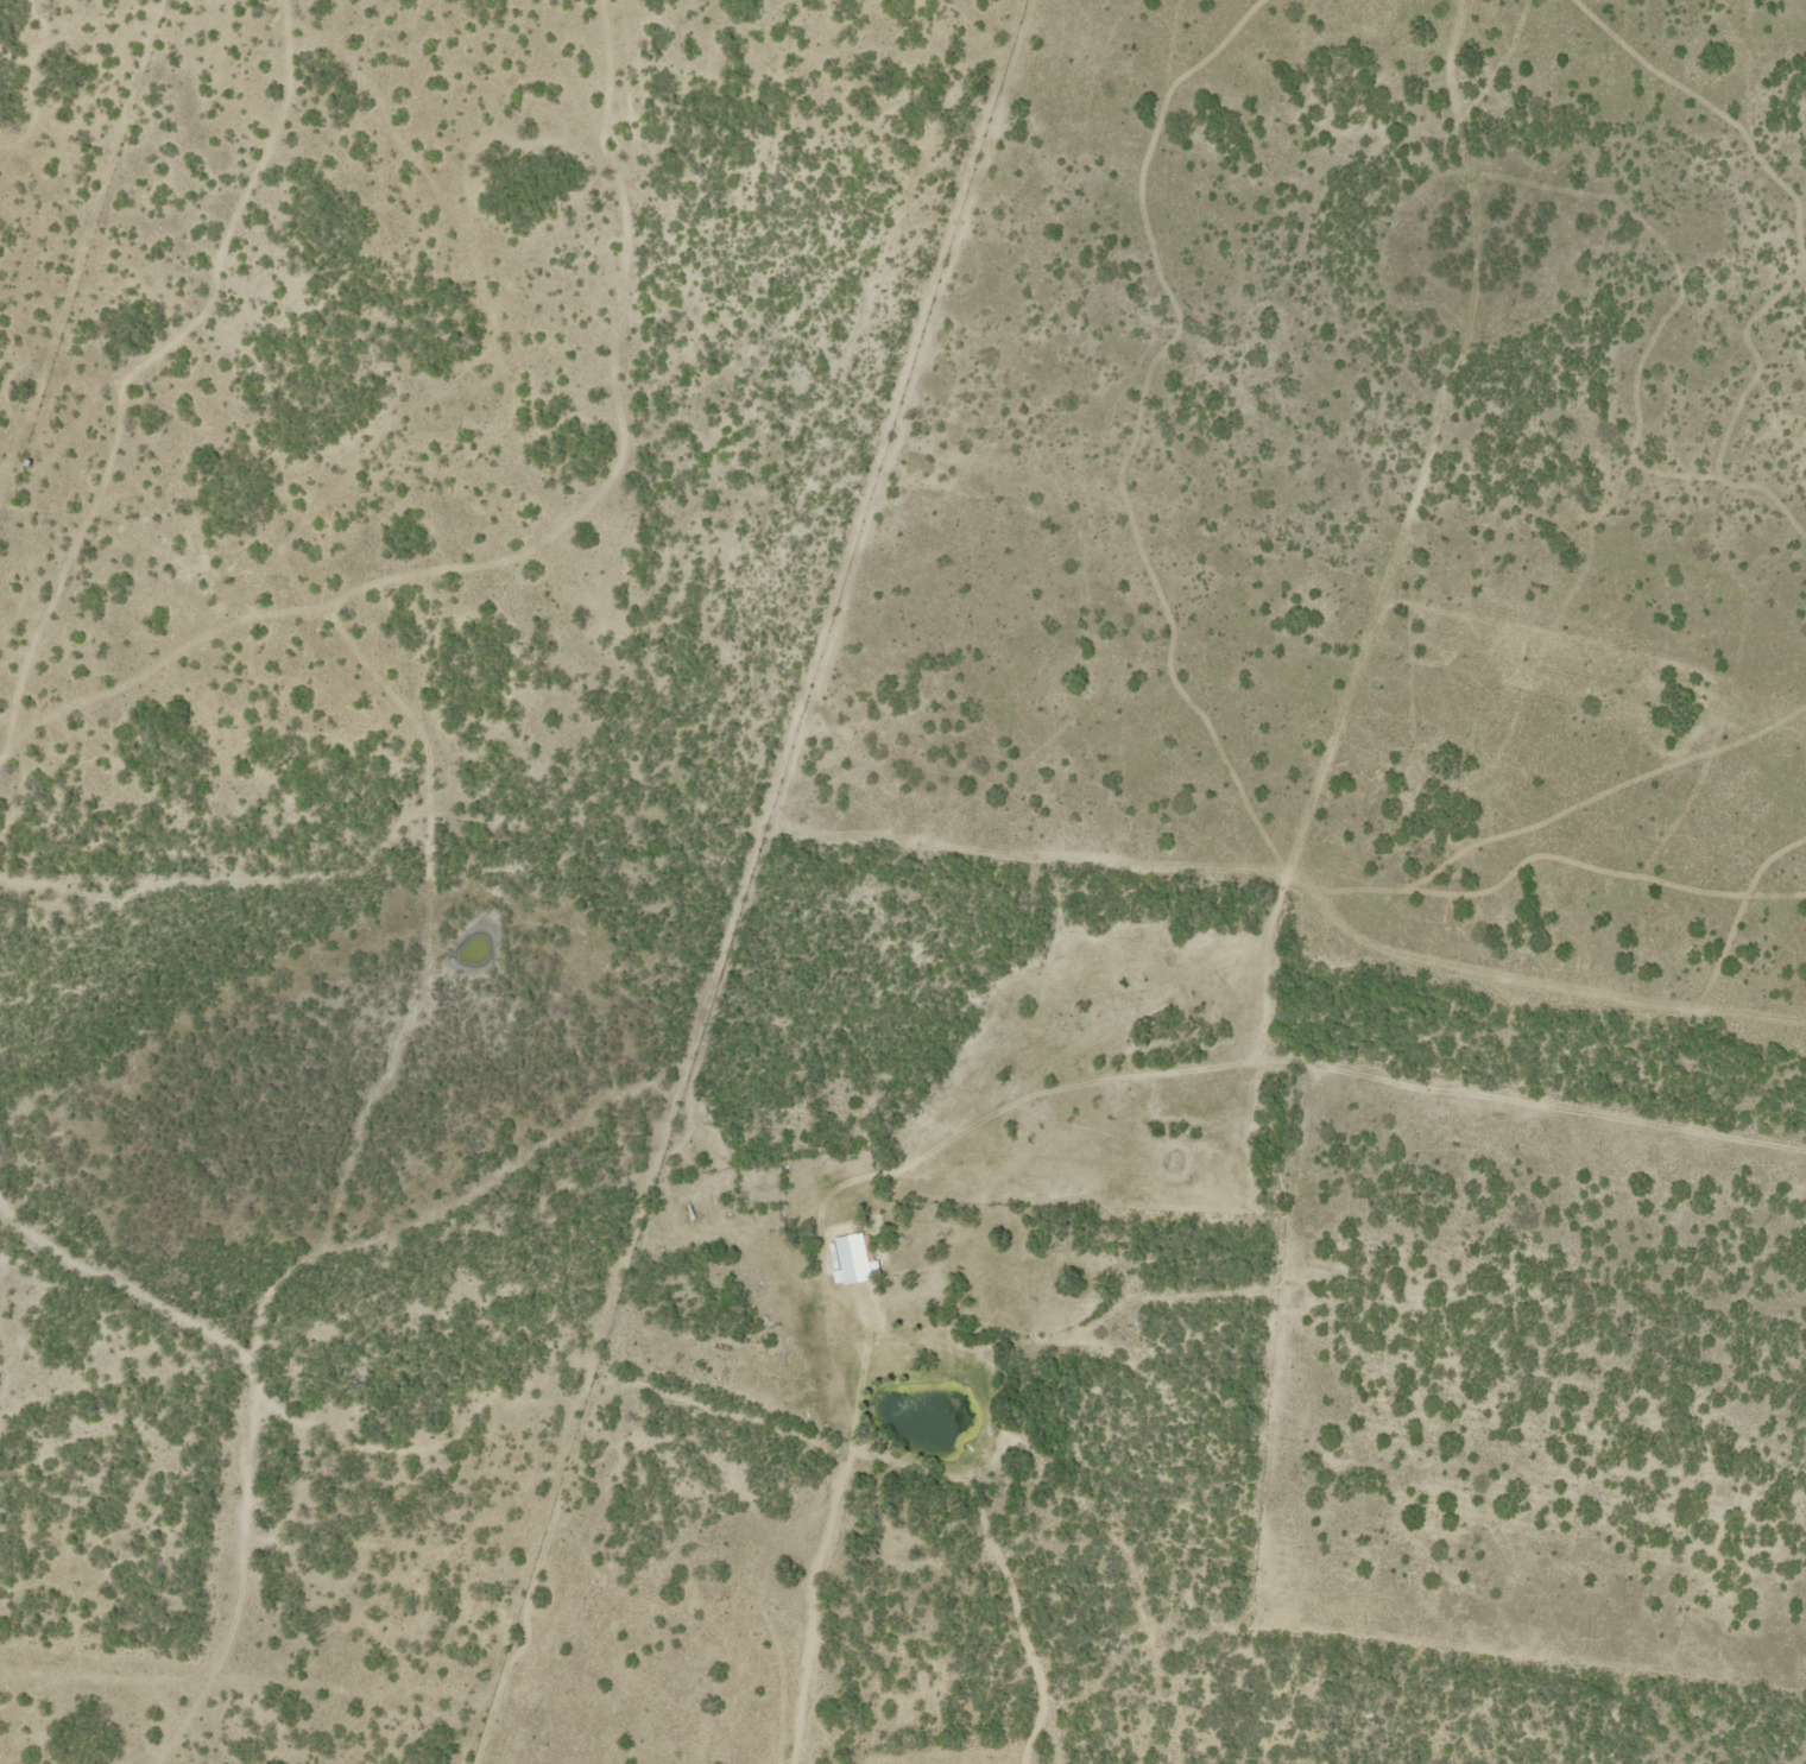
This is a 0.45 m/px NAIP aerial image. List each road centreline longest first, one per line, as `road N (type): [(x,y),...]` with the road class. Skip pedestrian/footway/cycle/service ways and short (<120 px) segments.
road 1 (residential): [(808,1763),(831,1669),(882,1305)]

